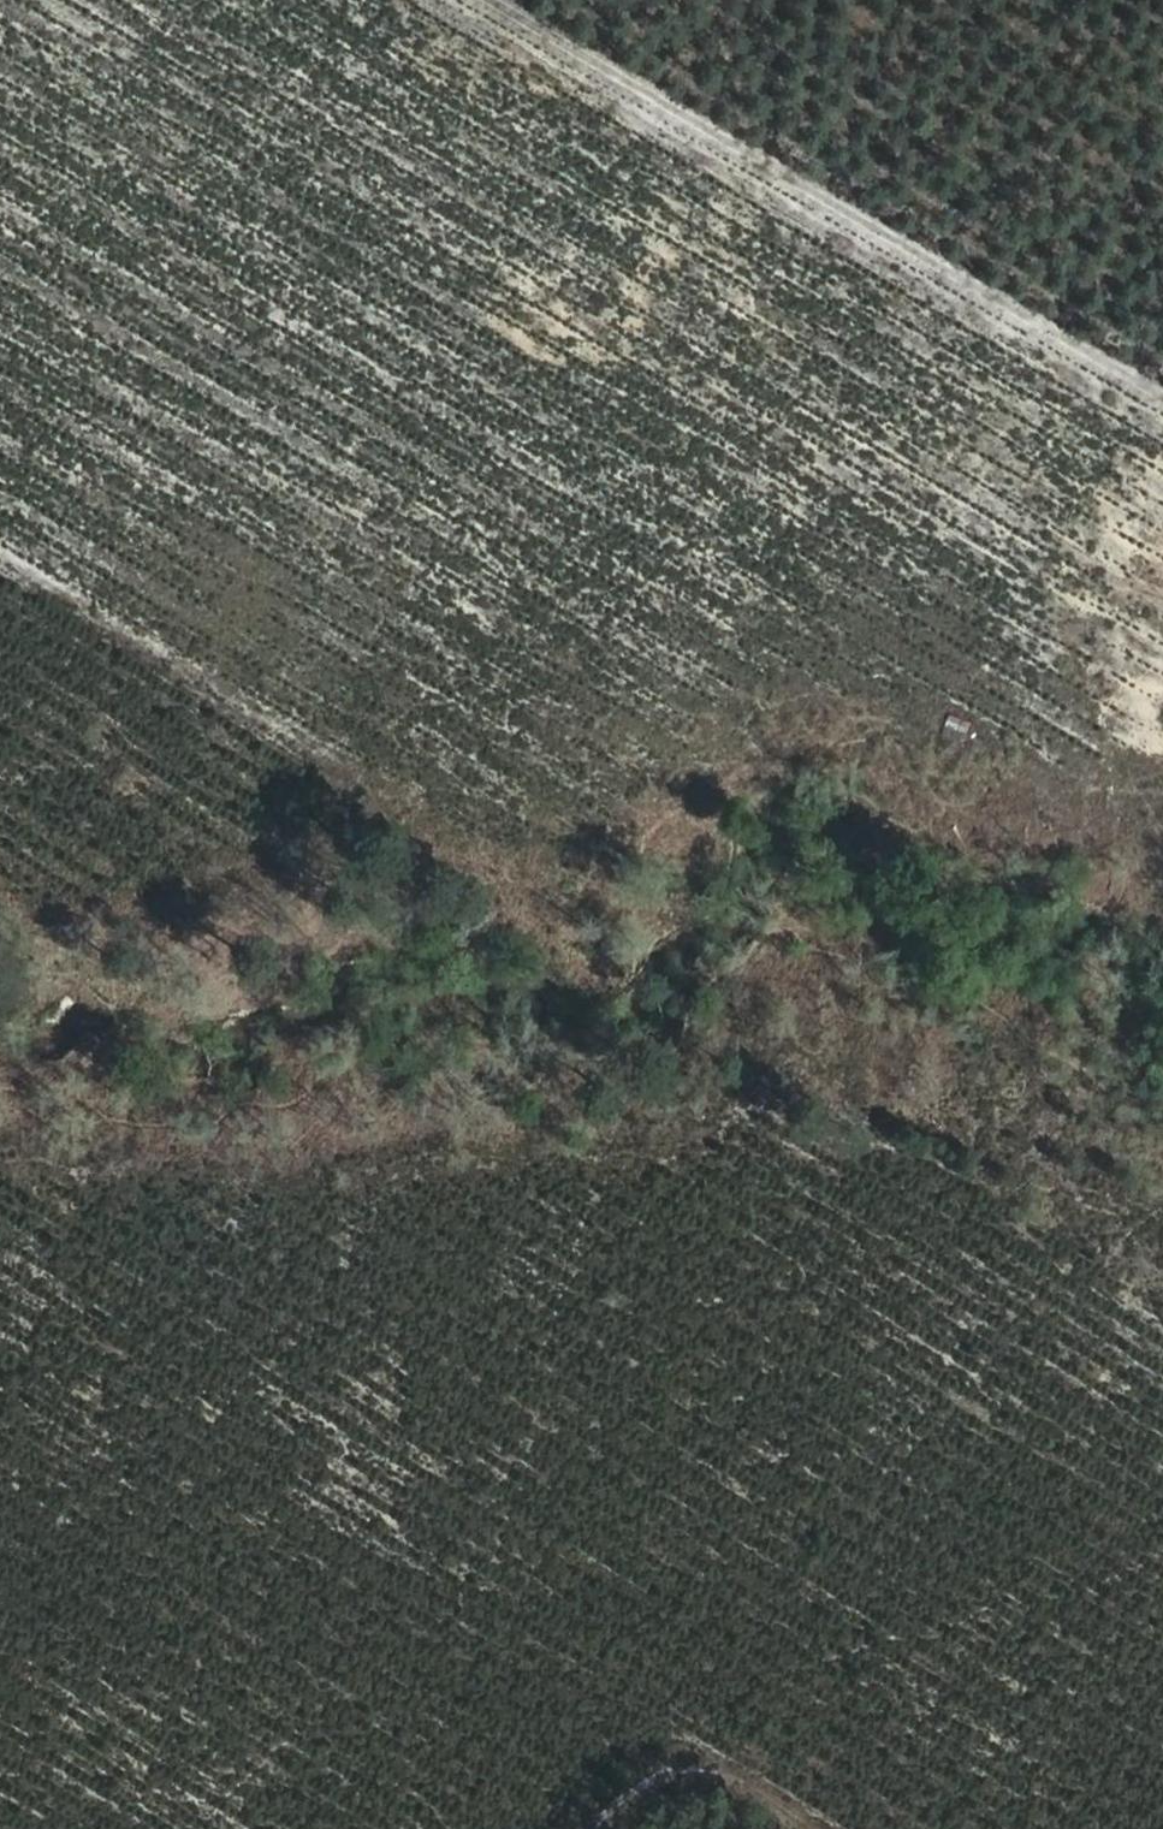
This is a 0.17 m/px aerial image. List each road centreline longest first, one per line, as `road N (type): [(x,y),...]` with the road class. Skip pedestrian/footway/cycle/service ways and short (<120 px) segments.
road 1 (track): [(598,1828),(683,1716),(868,1828)]

